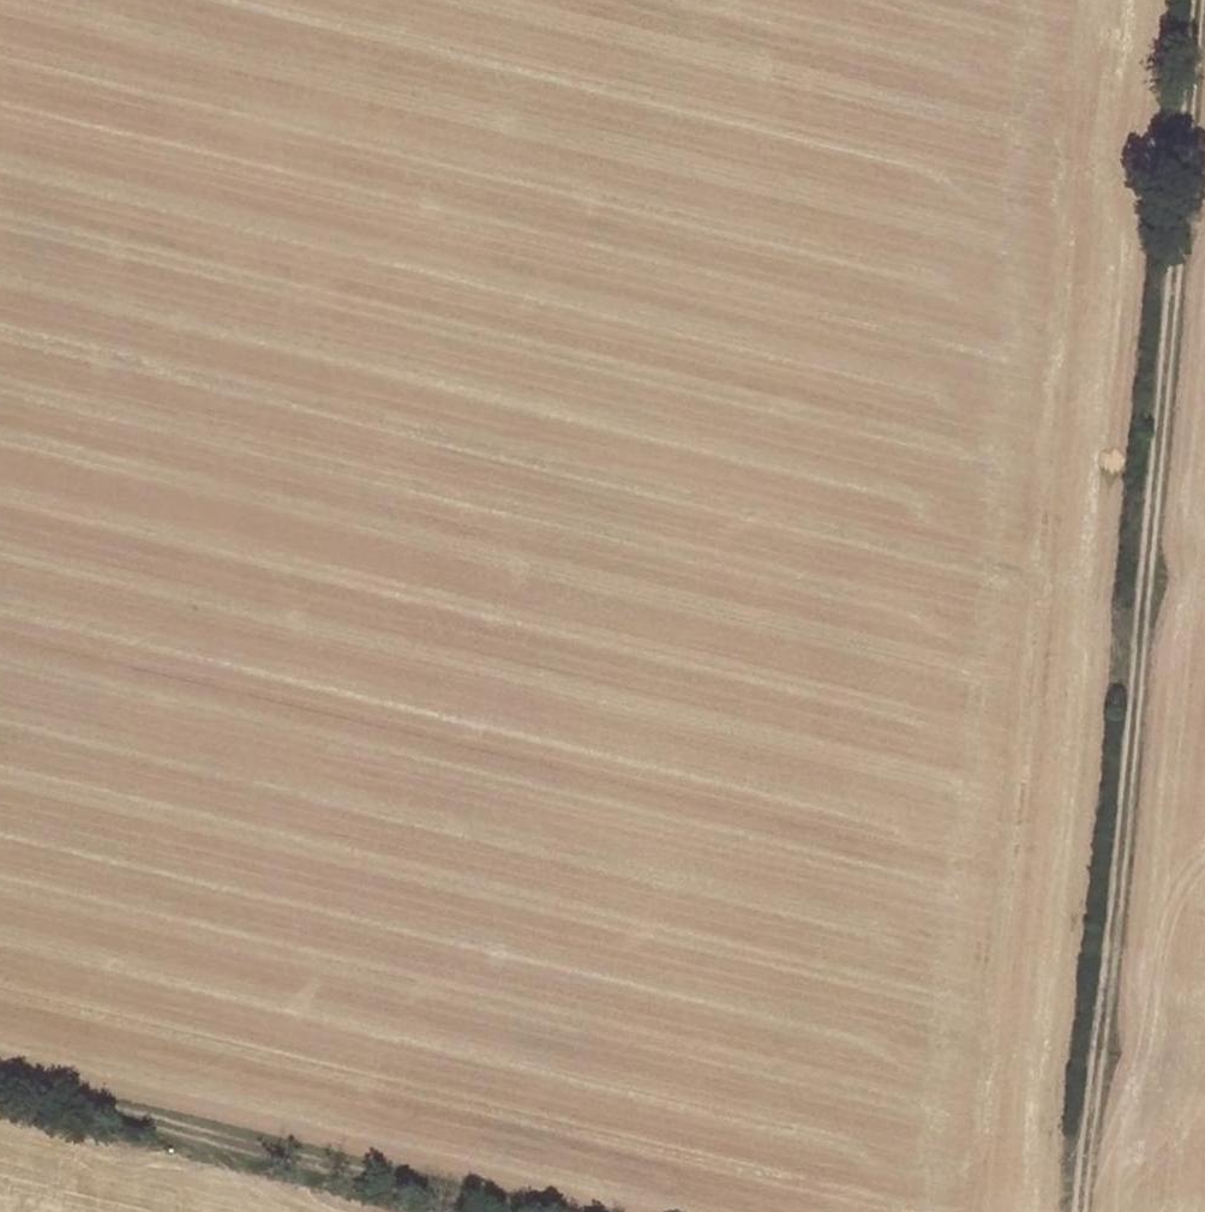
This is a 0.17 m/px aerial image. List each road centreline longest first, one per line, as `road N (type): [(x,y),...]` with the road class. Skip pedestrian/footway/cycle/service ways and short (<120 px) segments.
road 1 (track): [(1077,1211),(1194,0)]
road 2 (track): [(0,1116),(391,1211)]

